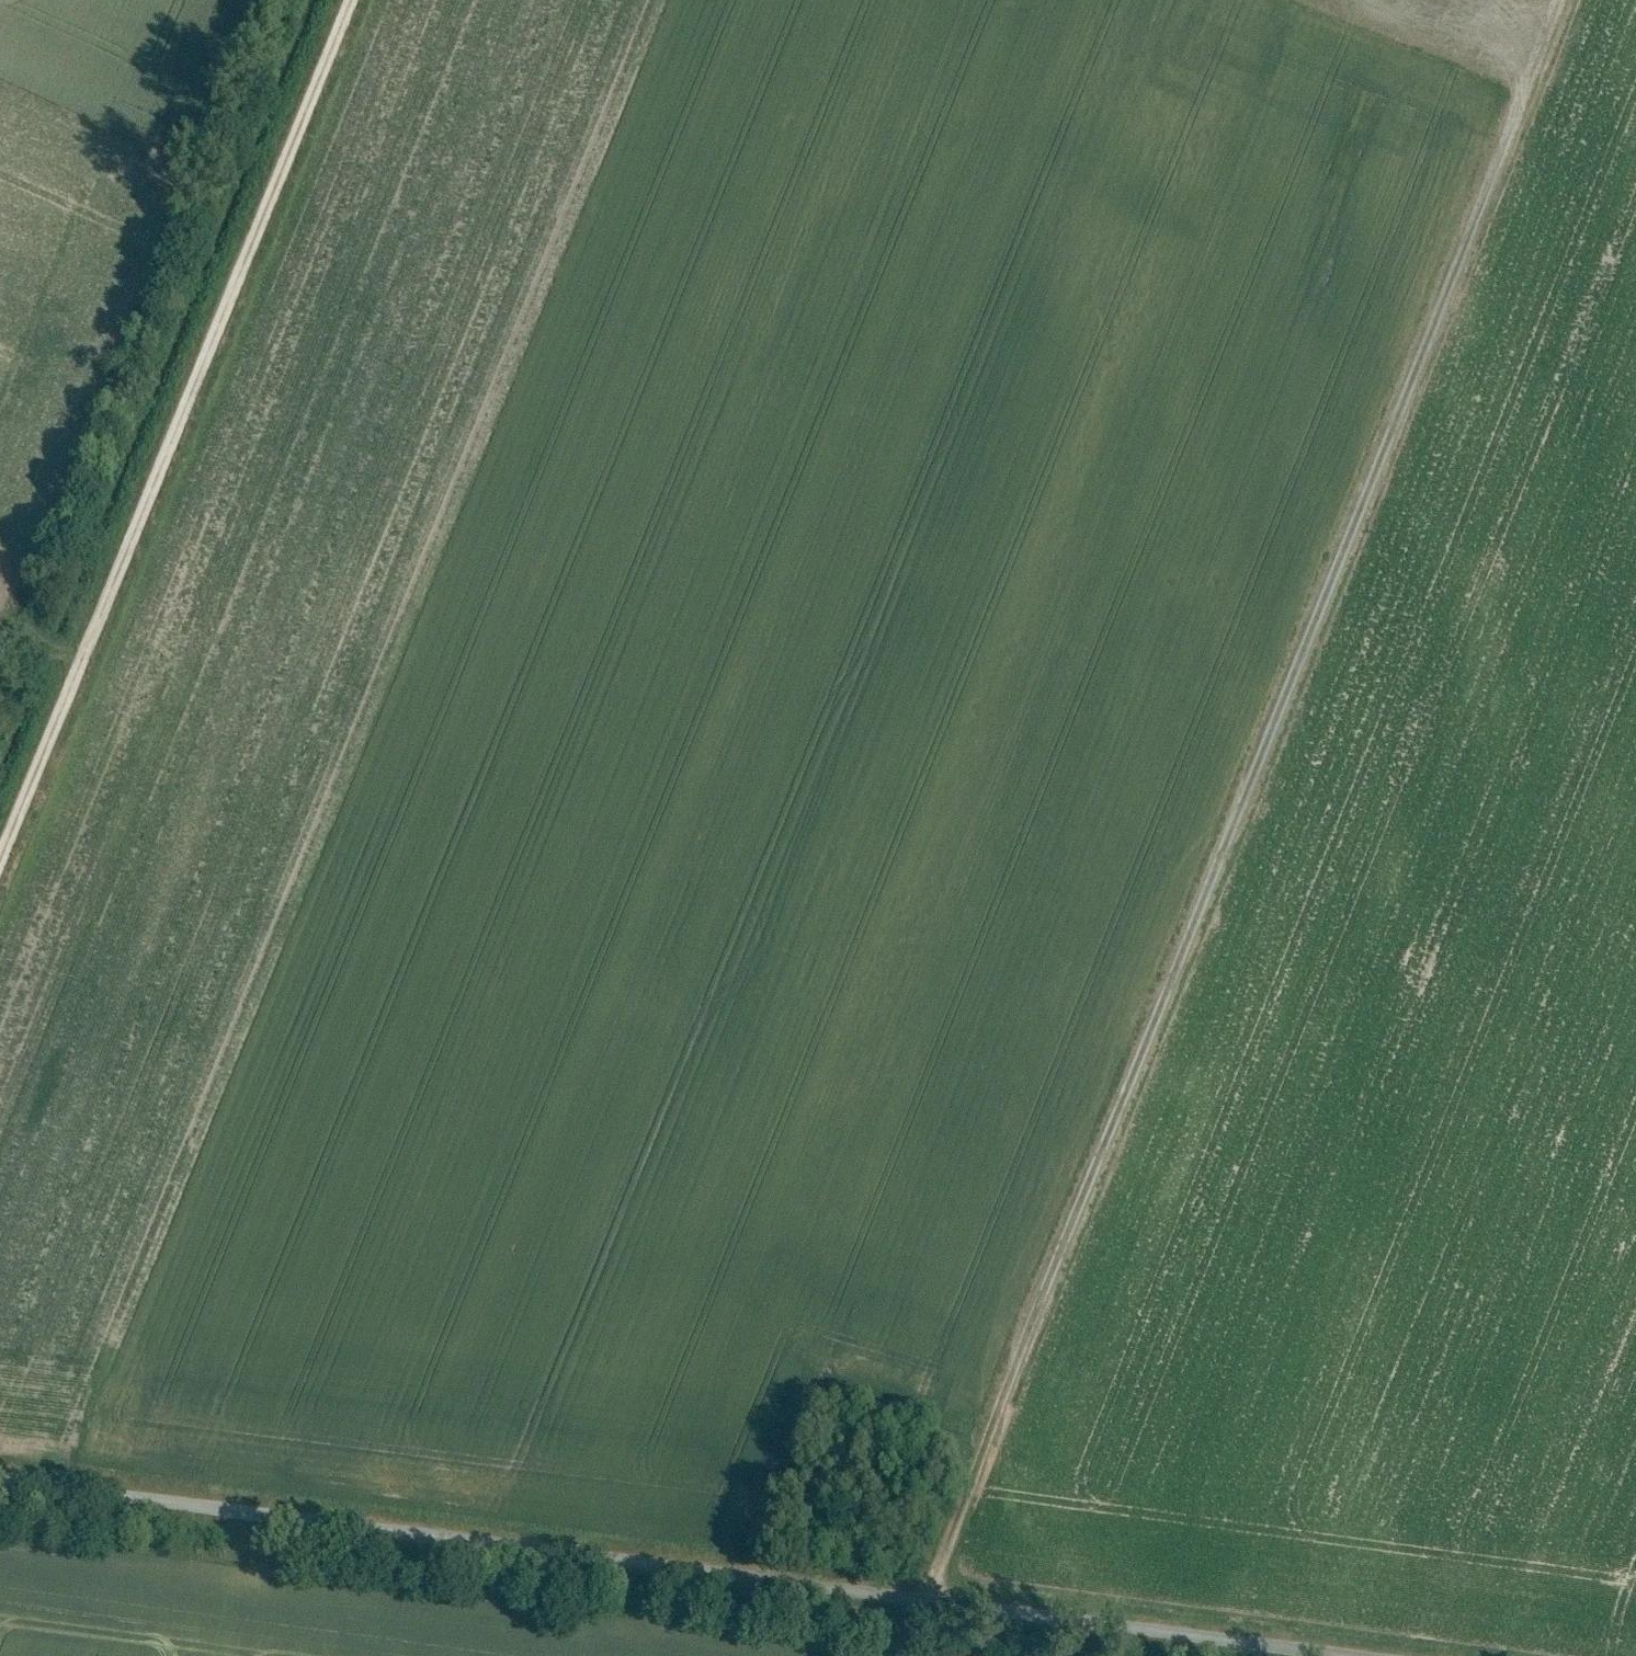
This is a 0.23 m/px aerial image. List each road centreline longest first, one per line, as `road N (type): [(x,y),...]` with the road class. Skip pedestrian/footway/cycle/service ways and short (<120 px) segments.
road 1 (track): [(1564,0),(1063,1234),(929,1604)]
road 2 (unclassified): [(1361,1655),(261,1528),(0,1485)]
road 3 (track): [(0,849),(347,0)]

